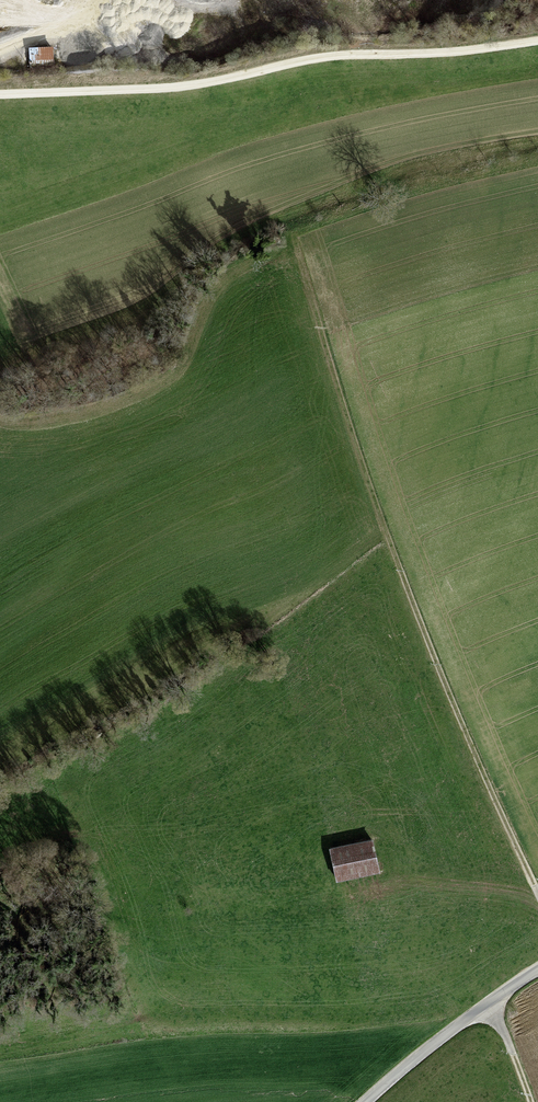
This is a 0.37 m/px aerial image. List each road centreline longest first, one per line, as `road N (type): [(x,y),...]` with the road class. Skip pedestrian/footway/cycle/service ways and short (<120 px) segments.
road 1 (track): [(537,891),(396,557),(296,242)]
road 2 (unclassified): [(537,41),(330,56),(158,89),(0,94)]
road 3 (unclassified): [(365,1101),(537,971)]

